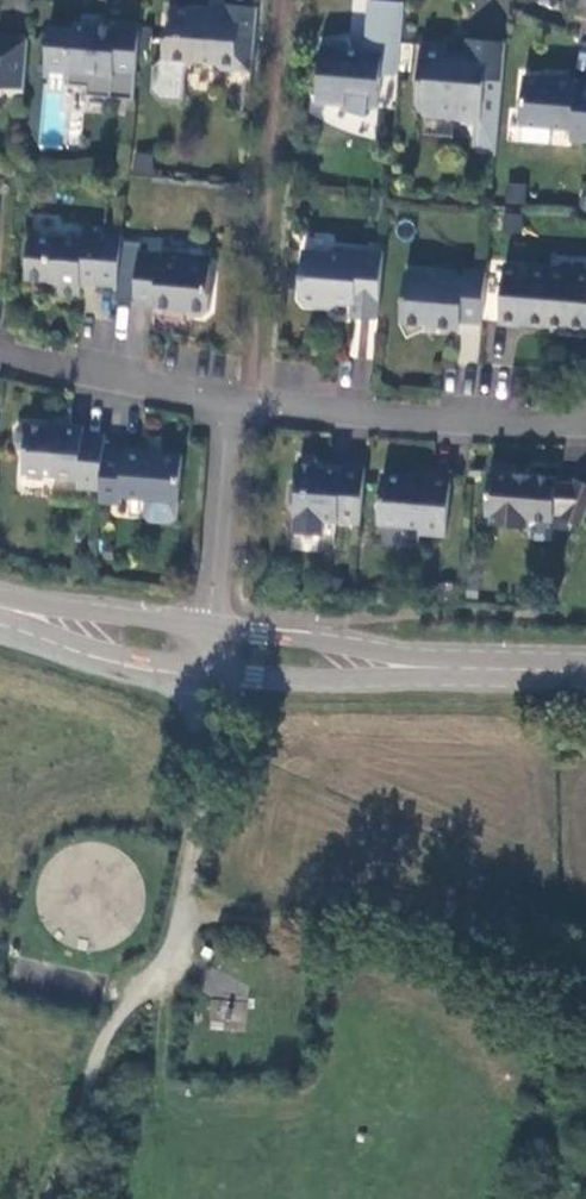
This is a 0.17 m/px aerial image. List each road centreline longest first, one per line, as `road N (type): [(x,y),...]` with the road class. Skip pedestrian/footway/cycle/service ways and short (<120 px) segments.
road 1 (residential): [(585,414),(569,422),(232,406)]
road 2 (tertiary): [(198,670),(254,677),(438,664)]
road 3 (residential): [(232,406),(0,347)]
road 4 (tertiary): [(438,664),(207,630)]
road 5 (residential): [(232,406),(207,630)]
road 6 (tertiary): [(17,610),(97,649),(198,670)]
road 7 (tertiary): [(207,630),(109,613),(17,610)]
road 8 (tertiary): [(438,664),(585,668)]

